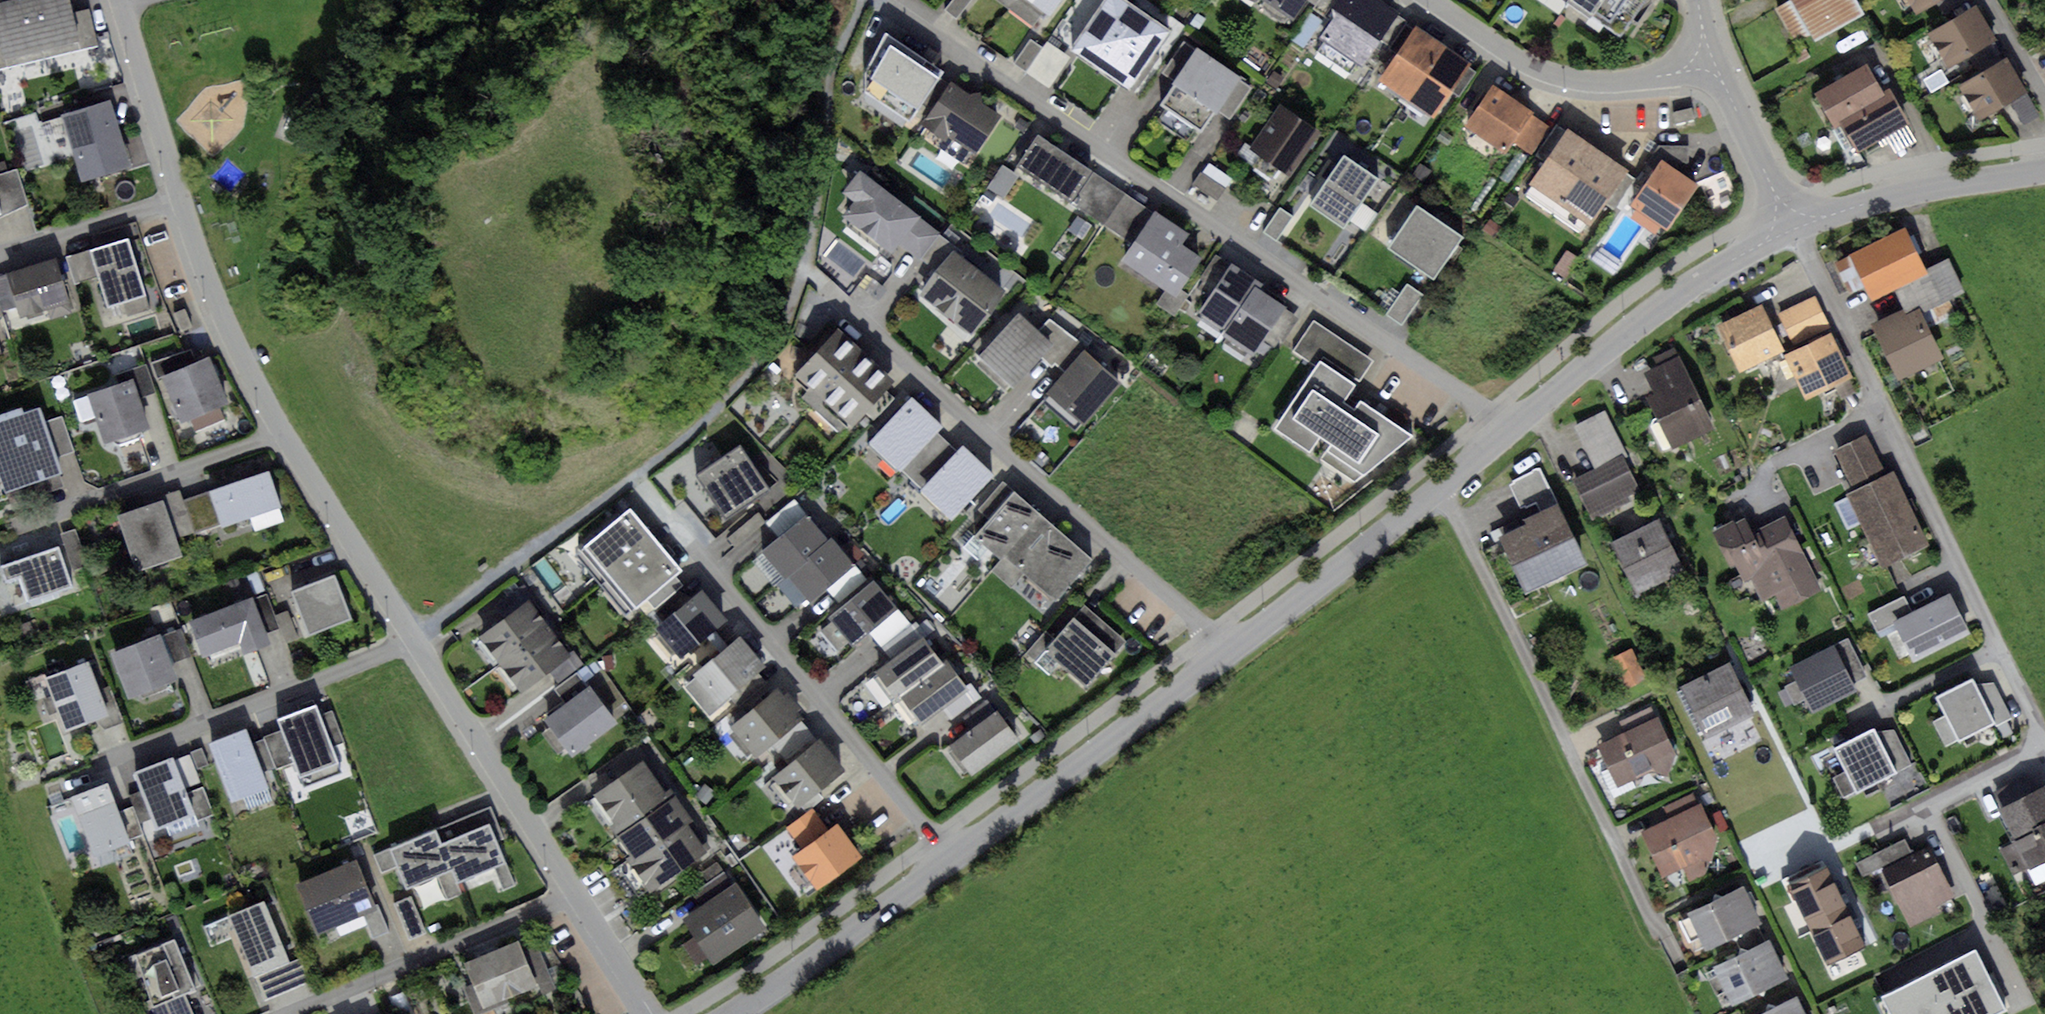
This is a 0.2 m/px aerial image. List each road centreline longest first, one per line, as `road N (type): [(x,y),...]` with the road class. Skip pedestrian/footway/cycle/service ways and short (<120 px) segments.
road 1 (residential): [(650,1013),(282,434),(203,278),(113,0)]
road 2 (residential): [(1789,224),(2035,724),(2021,754),(1926,809),(2005,963)]
road 3 (residential): [(1512,427),(881,0)]
road 4 (residential): [(1225,654),(804,268)]
road 5 (residential): [(949,858),(633,474)]
road 6 (residential): [(1512,427),(1225,654)]
road 7 (residential): [(1789,224),(1608,342),(1512,427)]
road 8 (residential): [(1225,654),(949,858)]
road 9 (residential): [(1710,67),(1615,83),(1552,76),(1425,0)]
road 10 (residential): [(949,858),(731,1013)]
road 11 (residential): [(2044,173),(1923,187),(1789,224)]
road 12 (residential): [(1710,67),(1789,224)]

